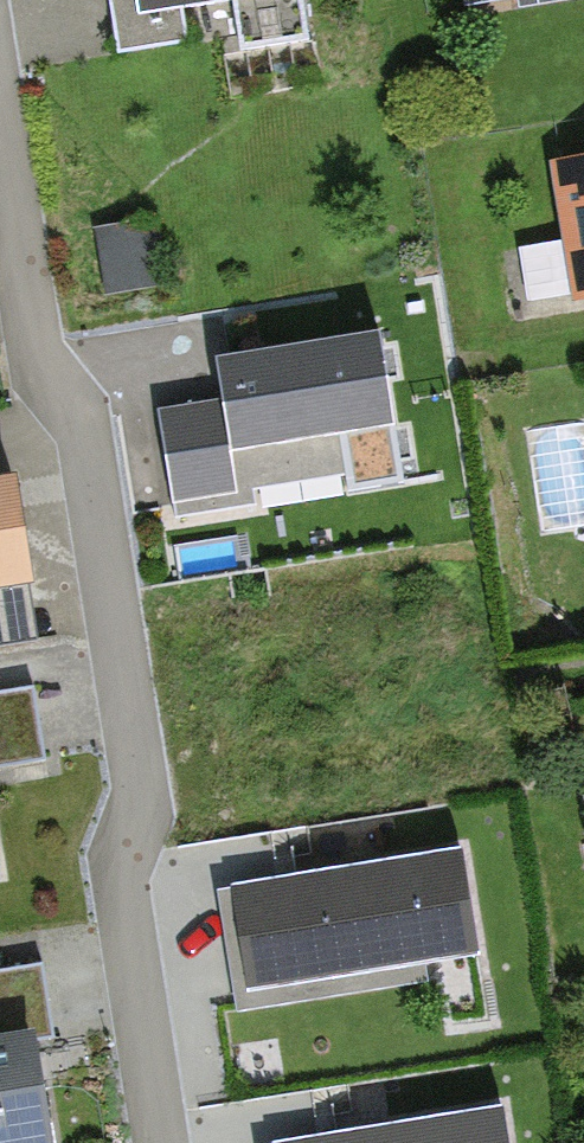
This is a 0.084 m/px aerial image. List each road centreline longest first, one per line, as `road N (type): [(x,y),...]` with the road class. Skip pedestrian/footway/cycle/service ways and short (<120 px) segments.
road 1 (residential): [(161,1142),(122,896),(140,764),(89,452),(32,332),(0,138)]

